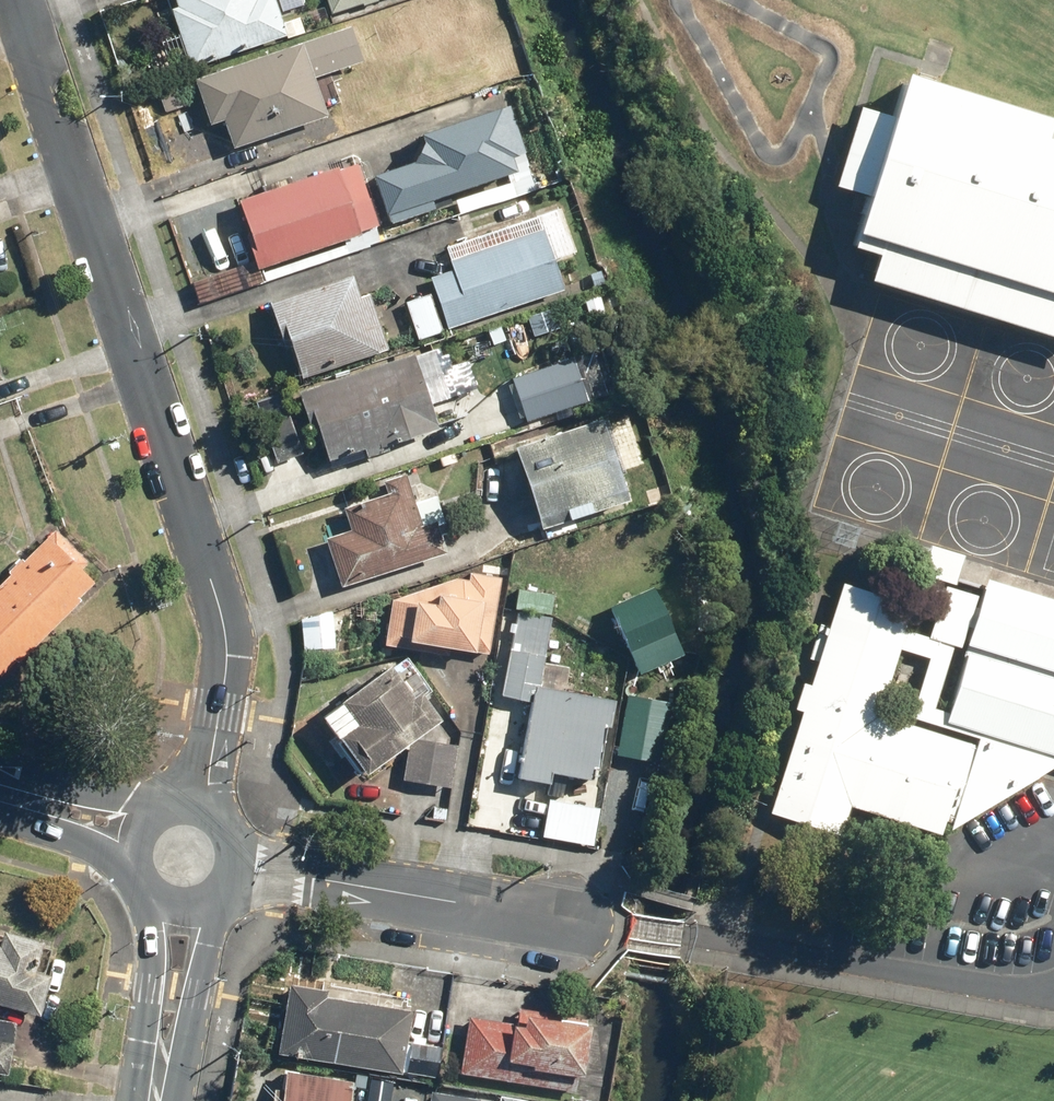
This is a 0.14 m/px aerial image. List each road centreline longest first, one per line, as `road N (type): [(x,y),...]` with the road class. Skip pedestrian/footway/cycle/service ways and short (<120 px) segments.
road 1 (residential): [(21,0),(224,627),(227,663),(205,805)]
road 2 (residential): [(238,865),(565,922)]
road 3 (secondary): [(219,895),(188,1041),(161,1067)]
road 4 (secondary): [(161,1067),(146,1034),(151,890)]
road 5 (secondary): [(19,801),(74,785),(157,812)]
road 6 (secondary): [(137,866),(68,837),(19,801)]

